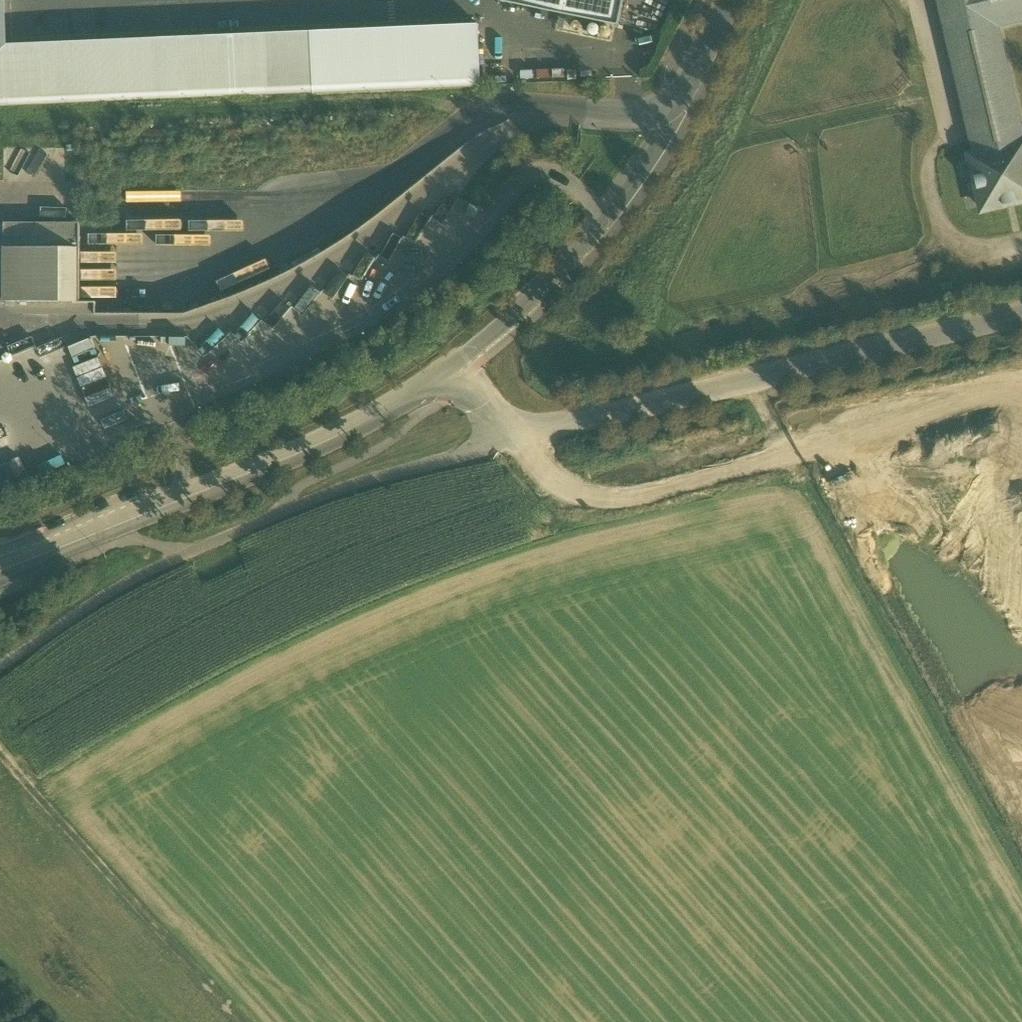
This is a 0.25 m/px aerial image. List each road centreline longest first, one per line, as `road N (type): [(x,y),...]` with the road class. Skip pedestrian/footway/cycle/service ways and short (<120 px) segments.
road 1 (unclassified): [(455,369),(520,434),(1021,316)]
road 2 (track): [(751,379),(1021,859)]
road 3 (unclassified): [(0,573),(299,451),(455,369)]
road 4 (unclassified): [(455,369),(608,210)]
road 5 (unclassified): [(669,125),(736,0)]

